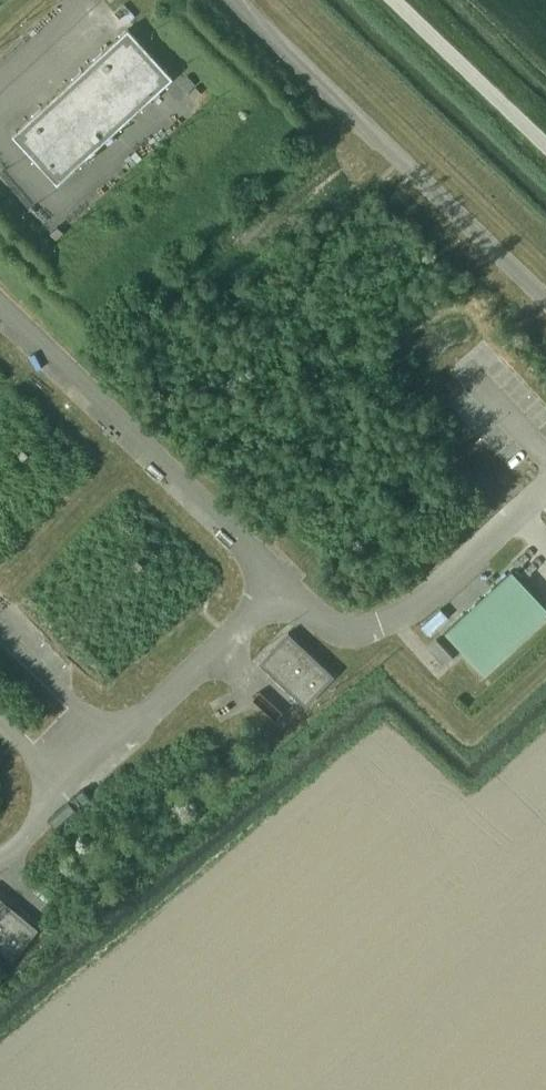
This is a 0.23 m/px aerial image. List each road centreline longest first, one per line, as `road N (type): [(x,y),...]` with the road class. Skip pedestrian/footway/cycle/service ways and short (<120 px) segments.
road 1 (unclassified): [(545,146),(394,0)]

